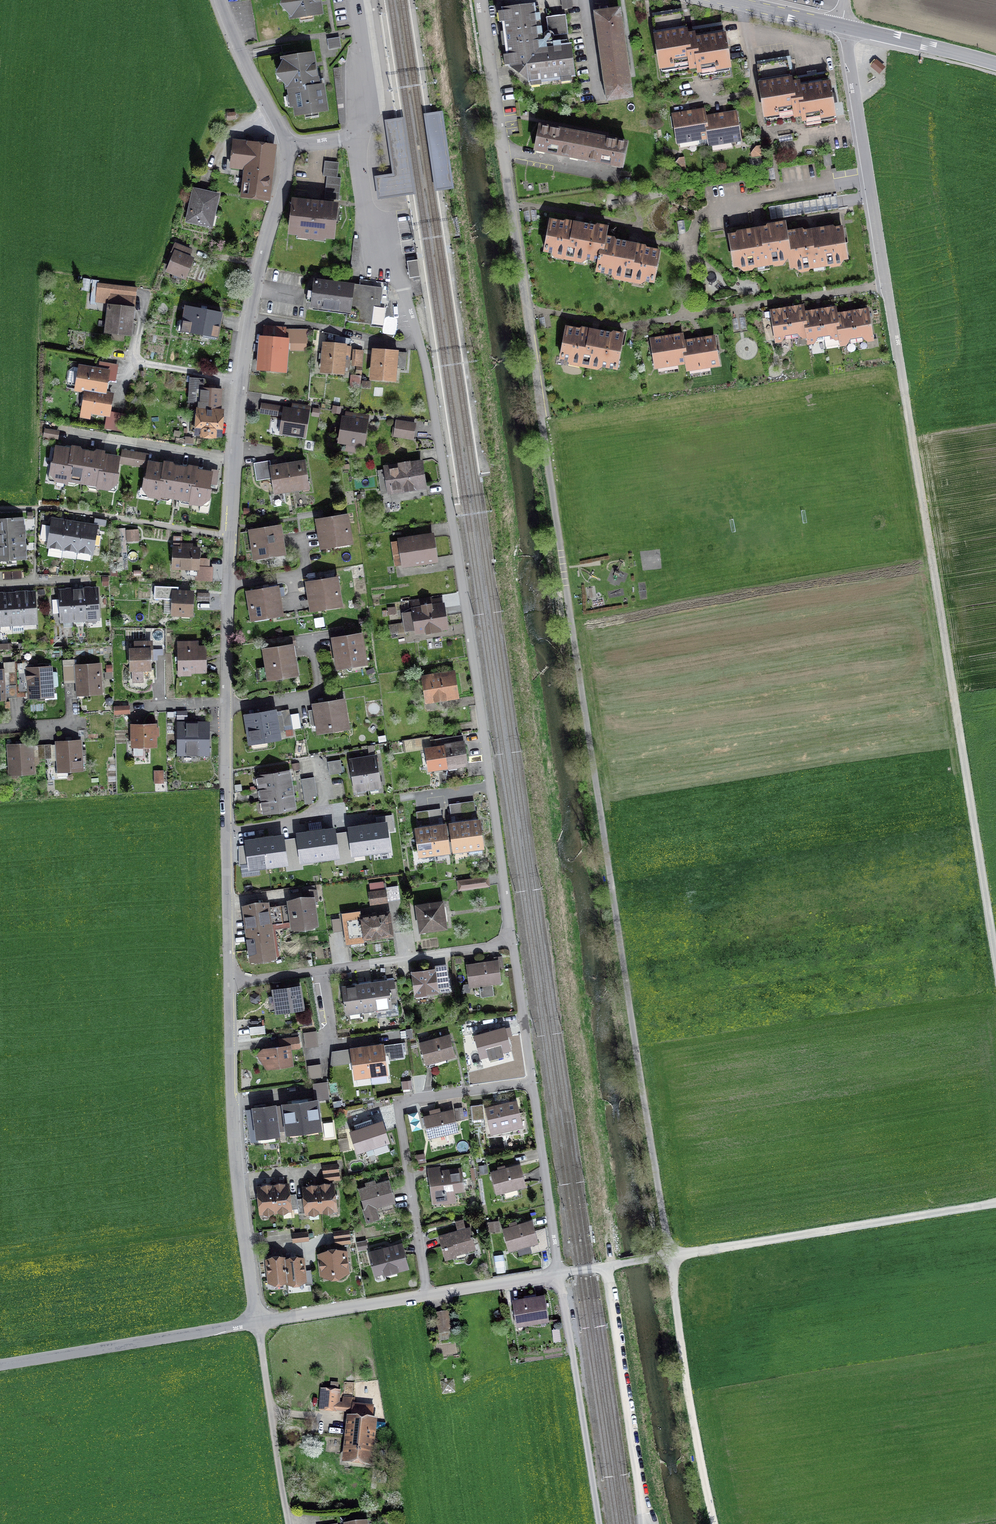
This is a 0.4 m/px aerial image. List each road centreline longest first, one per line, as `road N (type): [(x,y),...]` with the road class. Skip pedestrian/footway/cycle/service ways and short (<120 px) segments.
road 1 (unclassified): [(542,421),(670,1255)]
road 2 (track): [(905,392),(995,957)]
road 3 (residential): [(234,458),(228,982)]
road 4 (residential): [(451,517),(513,943)]
road 5 (residential): [(484,0),(542,421)]
road 6 (residential): [(355,0),(364,69),(363,124),(355,137),(365,221),(422,348)]
road 7 (residential): [(228,982),(231,1105),(257,1322)]
road 8 (residential): [(222,0),(287,147),(253,316)]
road 9 (residential): [(427,1296),(398,1102),(532,1083)]
road 10 (unclassified): [(670,1255),(995,1203)]
road 11 (residential): [(228,982),(513,943)]
road 12 (track): [(670,1255),(716,1523)]
road 13 (residential): [(257,1322),(0,1366)]
road 14 (track): [(640,1523),(607,1266)]
road 15 (track): [(559,1275),(599,1523)]
road 16 (residential): [(868,179),(905,392)]
road 17 (residential): [(257,1322),(289,1523)]
road 18 (residential): [(532,1083),(559,1275)]
road 19 (residential): [(253,316),(422,348)]
road 20 (residential): [(427,1296),(257,1322)]
road 21 (residential): [(422,348),(451,517)]
road 22 (residential): [(66,432),(234,458)]
road 23 (residential): [(868,179),(704,215)]
road 24 (tertiary): [(995,66),(845,29)]
road 25 (residential): [(845,29),(868,179)]
road 26 (residential): [(253,316),(234,458)]
road 27 (residential): [(513,943),(532,1083)]
road 28 (residential): [(559,1275),(427,1296)]
road 29 (tertiary): [(845,29),(726,0)]

